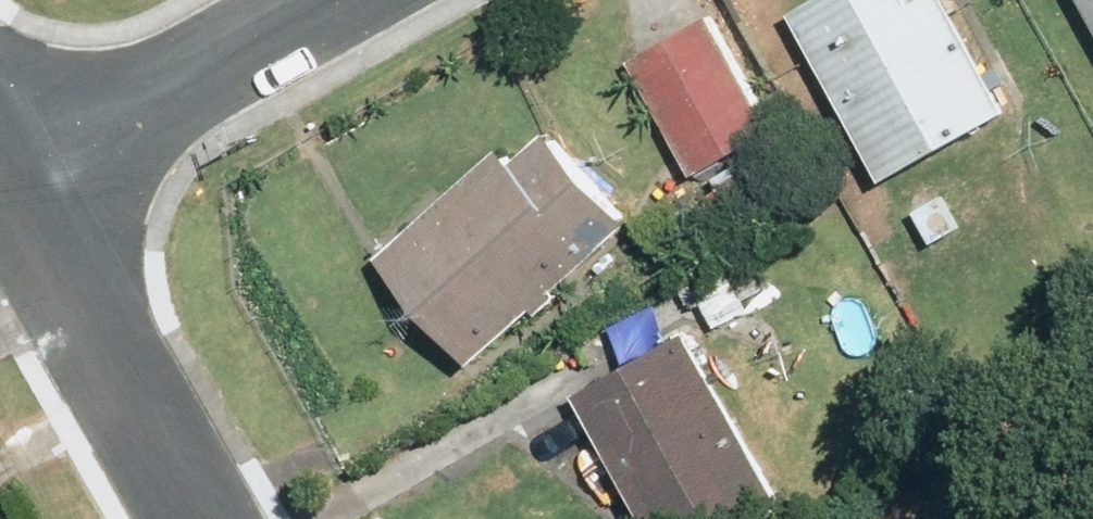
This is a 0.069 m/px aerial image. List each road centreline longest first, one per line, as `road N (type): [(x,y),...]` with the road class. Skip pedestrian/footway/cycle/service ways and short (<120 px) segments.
road 1 (residential): [(0,177),(197,518)]
road 2 (residential): [(0,172),(310,0)]

